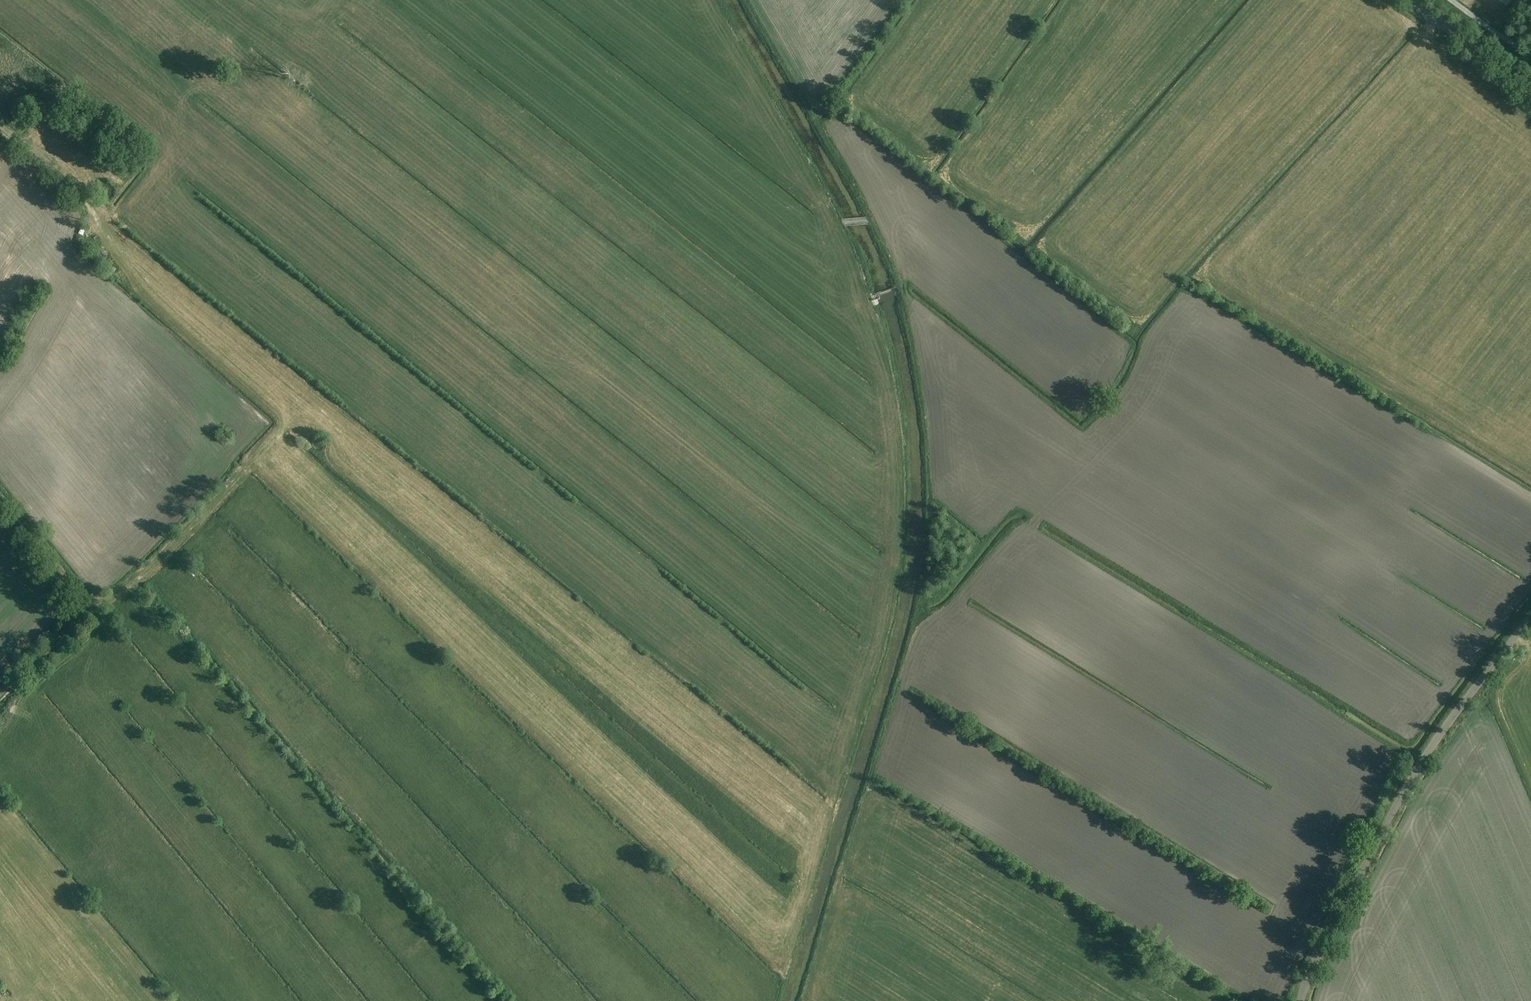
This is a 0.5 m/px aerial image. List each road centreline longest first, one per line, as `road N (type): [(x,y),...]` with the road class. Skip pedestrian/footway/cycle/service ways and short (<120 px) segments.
road 1 (unclassified): [(1300,1000),(1390,794),(1433,724),(1530,613)]
road 2 (track): [(0,497),(82,589),(103,598),(138,575),(275,433)]
road 3 (tertiary): [(1530,89),(1412,0)]
road 4 (track): [(0,126),(95,211)]

